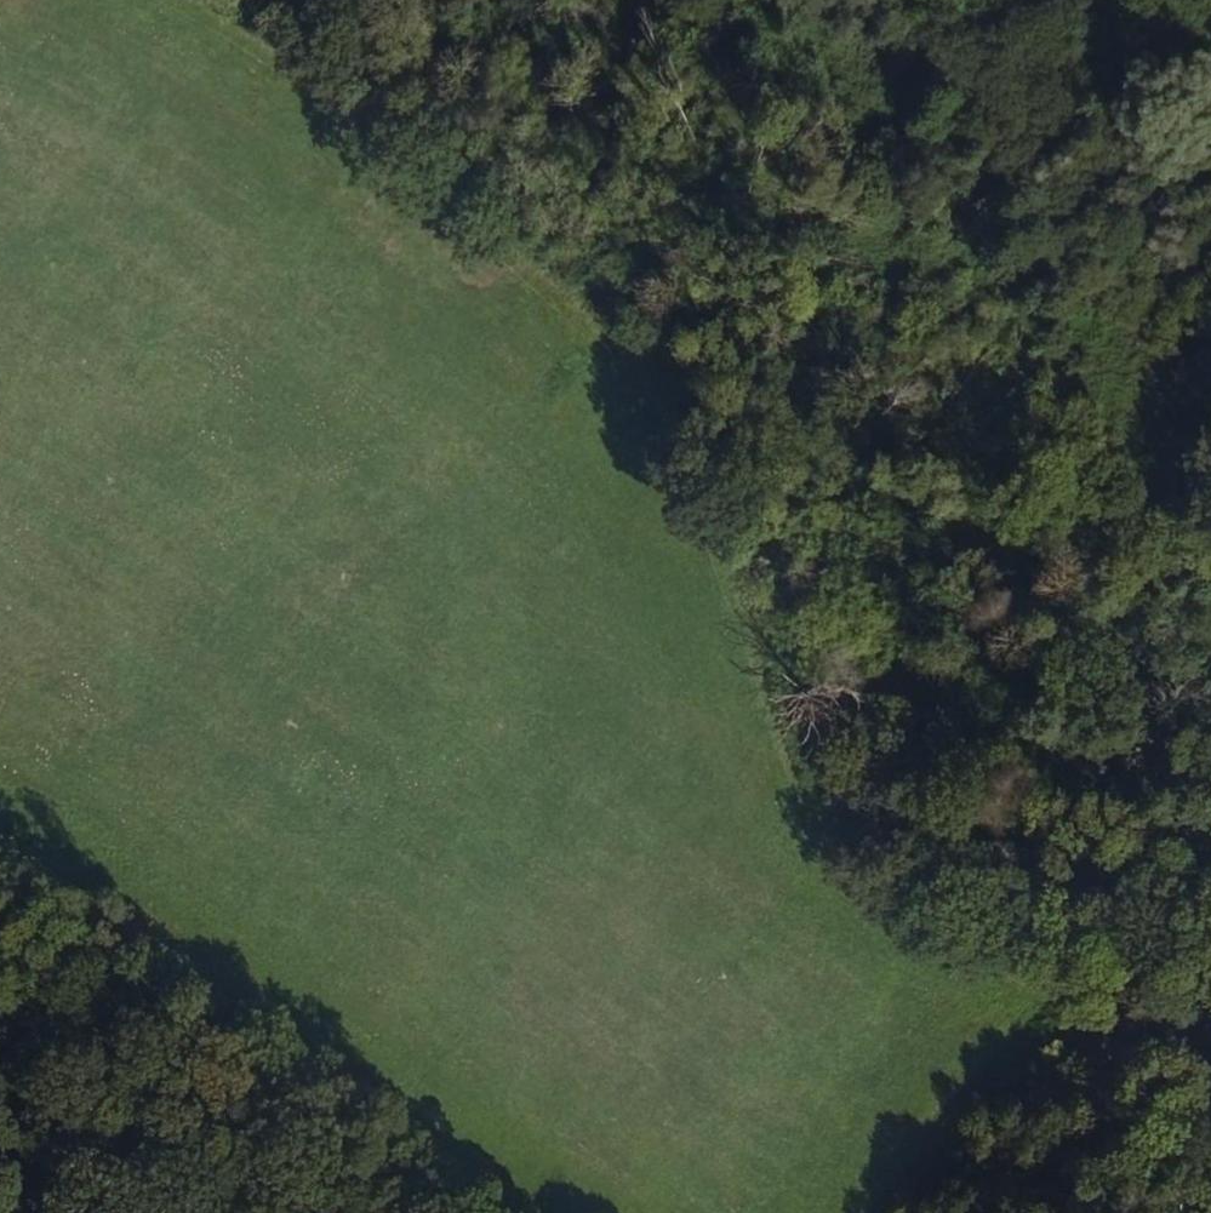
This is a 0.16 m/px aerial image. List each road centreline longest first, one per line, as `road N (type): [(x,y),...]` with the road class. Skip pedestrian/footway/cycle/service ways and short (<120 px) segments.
road 1 (track): [(444,1212),(0,906)]

